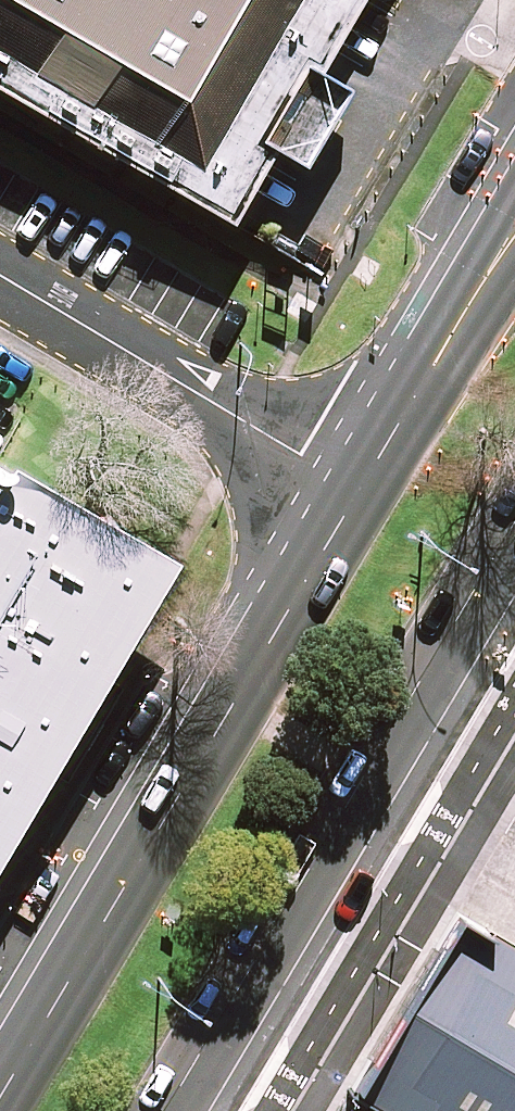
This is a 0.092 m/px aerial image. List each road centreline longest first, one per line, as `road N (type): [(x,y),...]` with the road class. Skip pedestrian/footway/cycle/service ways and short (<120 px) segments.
road 1 (secondary): [(0,1078),(514,217)]
road 2 (secondary): [(514,545),(182,1110)]
road 3 (residential): [(0,275),(190,402)]

